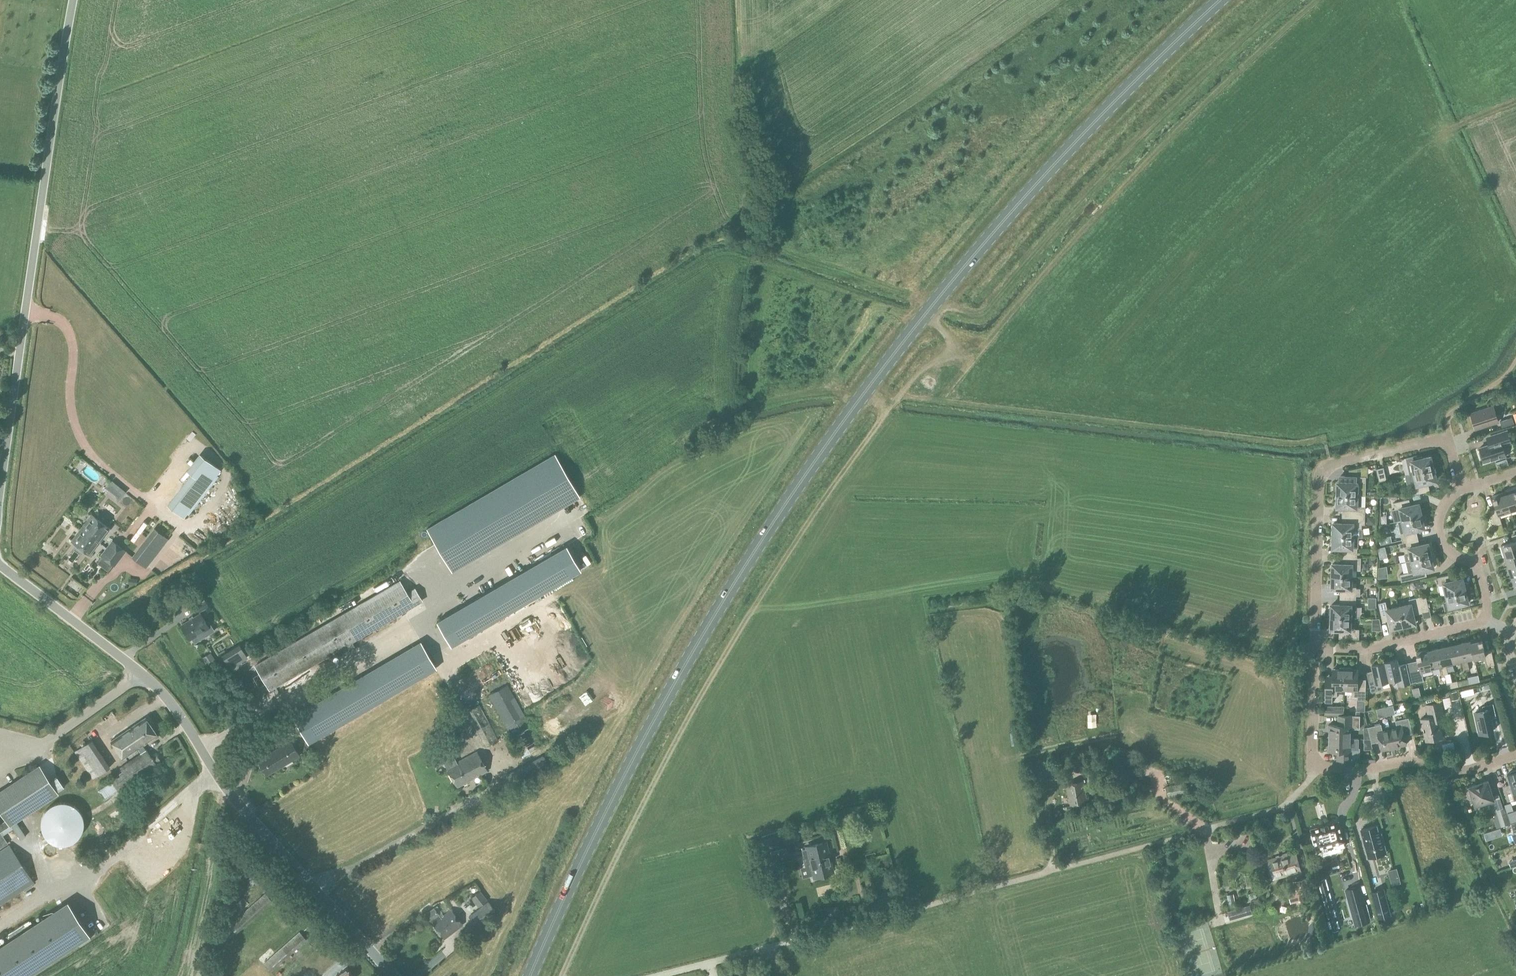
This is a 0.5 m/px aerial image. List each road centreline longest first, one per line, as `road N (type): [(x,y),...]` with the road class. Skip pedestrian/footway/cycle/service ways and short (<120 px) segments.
road 1 (primary): [(530,975),(687,660),(810,467),(956,276),(1220,0)]
road 2 (track): [(562,975),(691,713),(805,528),(923,368),(959,351),(926,314)]
road 3 (unclassified): [(394,975),(247,815),(171,700),(0,565)]
road 4 (track): [(657,975),(1177,838)]
road 5 (unclassified): [(0,495),(74,0)]
road 6 (track): [(898,398),(1326,444)]
road 7 (residential): [(1315,650),(1322,472),(1336,462),(1449,438)]
road 8 (residential): [(1317,766),(1449,771),(1515,755)]
road 9 (residential): [(1315,650),(1370,650),(1485,620)]
road 10 (residential): [(1317,766),(1278,811),(1177,838)]
road 11 (residential): [(1485,620),(1478,570),(1450,552),(1439,534),(1440,512),(1462,488)]

